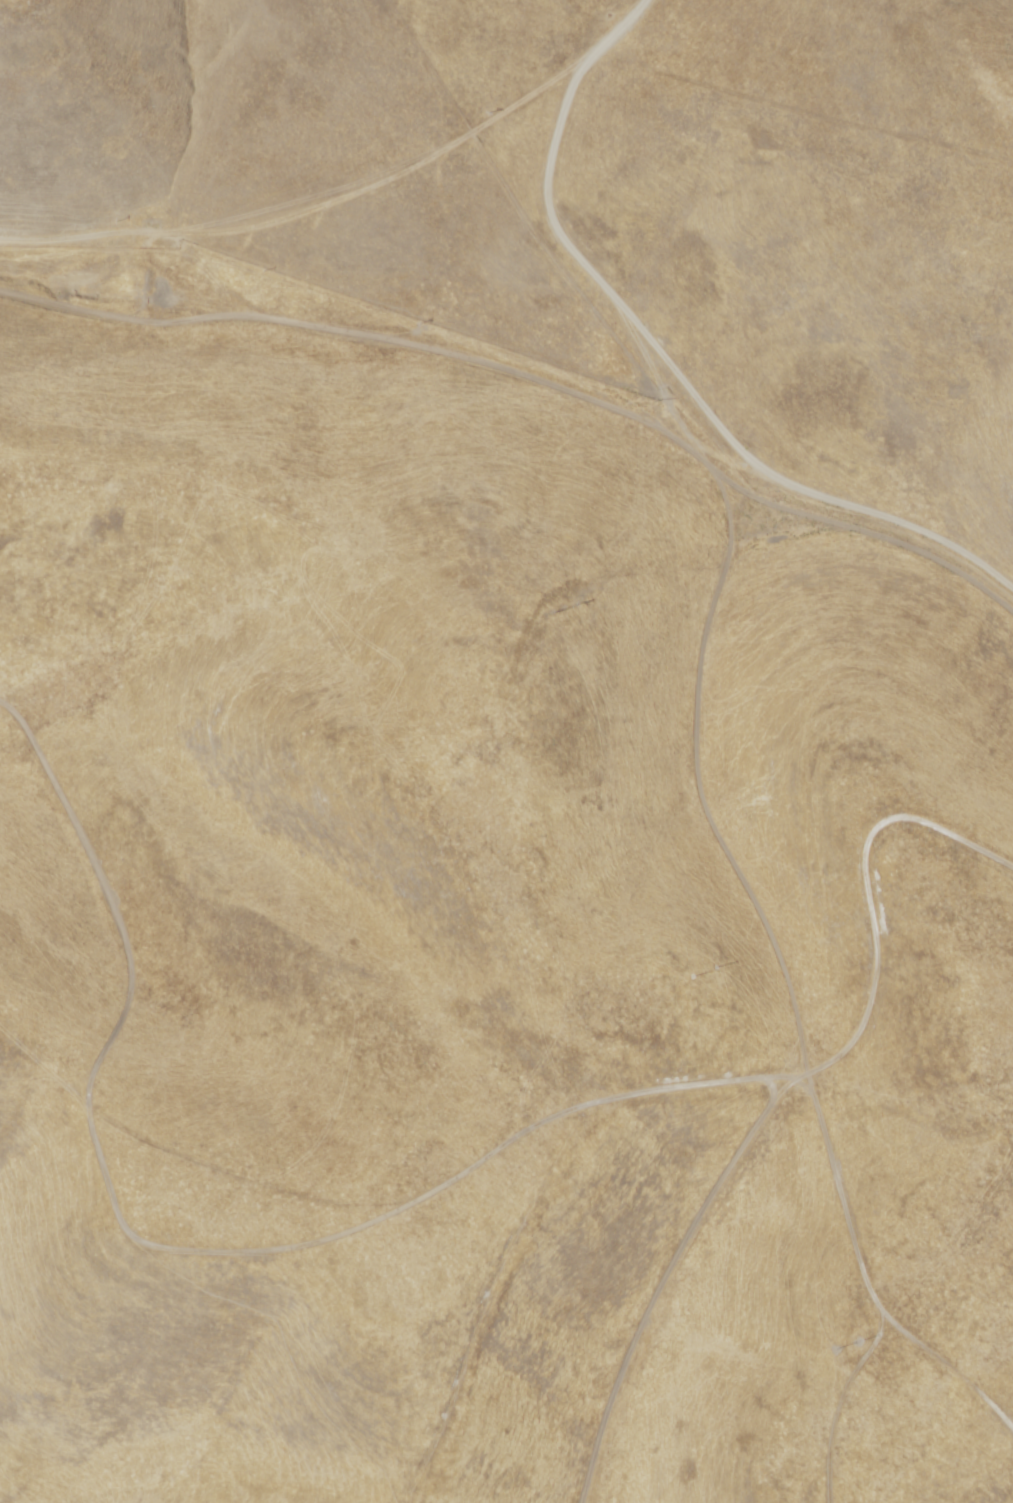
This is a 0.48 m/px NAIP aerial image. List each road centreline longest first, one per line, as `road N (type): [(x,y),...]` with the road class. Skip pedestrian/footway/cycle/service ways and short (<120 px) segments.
road 1 (residential): [(1012,737),(874,562),(622,414),(564,204),(596,56),(654,0)]
road 2 (residential): [(588,94),(446,136),(41,298)]

